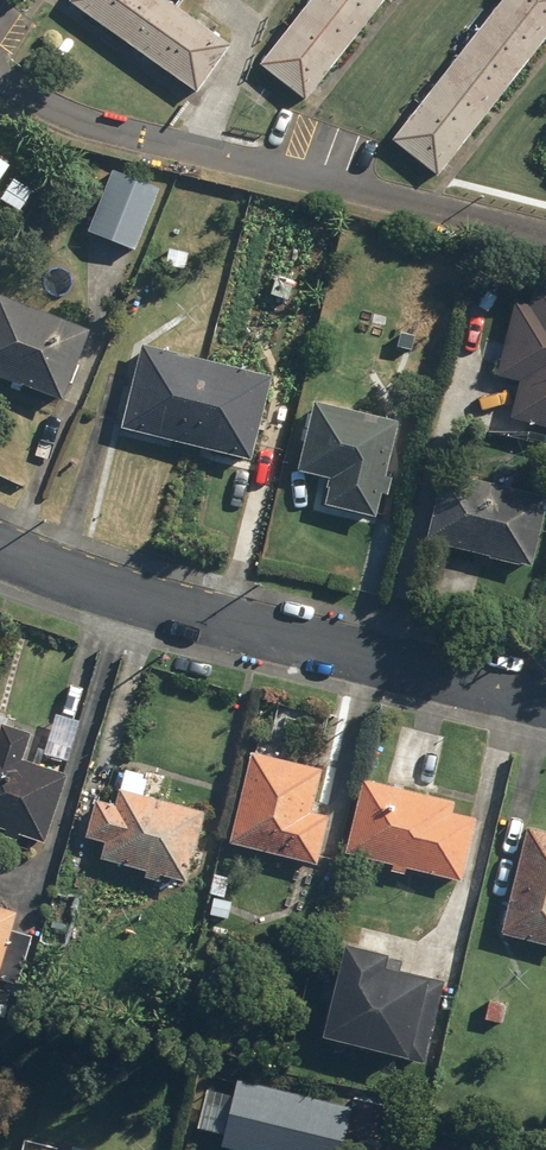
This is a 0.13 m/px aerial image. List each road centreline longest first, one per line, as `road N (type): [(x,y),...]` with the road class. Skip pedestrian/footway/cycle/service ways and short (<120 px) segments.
road 1 (residential): [(0,550),(157,607),(545,701)]

